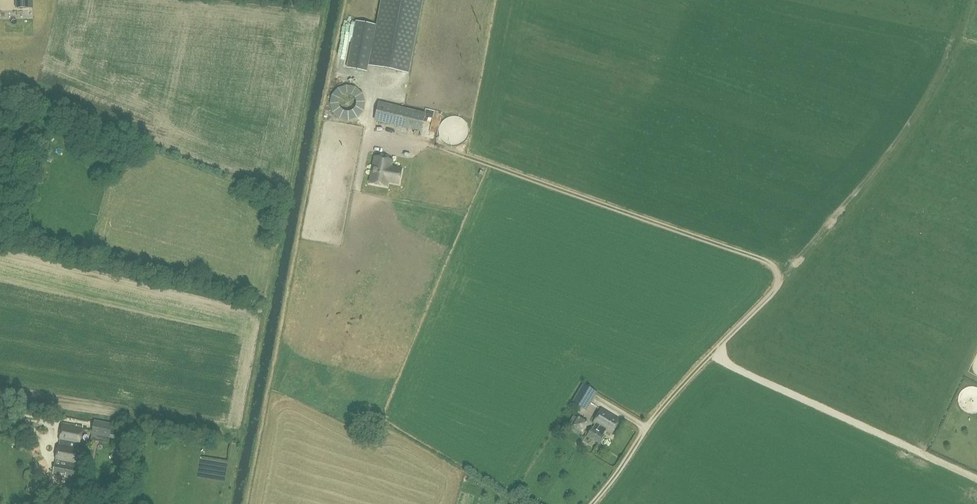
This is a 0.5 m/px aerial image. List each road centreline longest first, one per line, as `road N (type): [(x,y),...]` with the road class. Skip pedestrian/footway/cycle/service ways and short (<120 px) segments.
road 1 (unclassified): [(591,503),(658,410),(774,288),(774,267),(369,123)]

